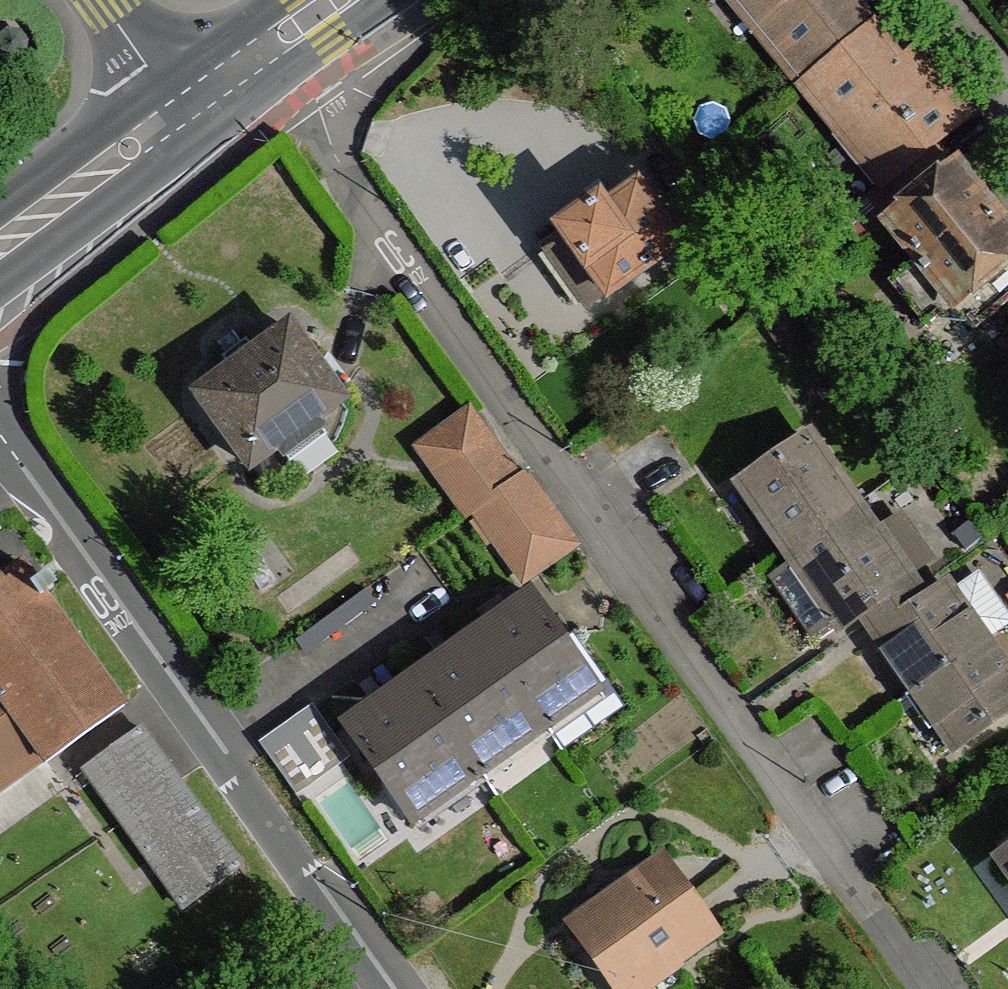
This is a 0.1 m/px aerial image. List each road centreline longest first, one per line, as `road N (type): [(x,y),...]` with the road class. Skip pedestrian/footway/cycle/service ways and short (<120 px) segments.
road 1 (residential): [(259,57),(926,988)]
road 2 (residential): [(0,443),(394,988)]
road 3 (secondary): [(181,115),(0,246)]
road 4 (residential): [(181,115),(105,0)]

